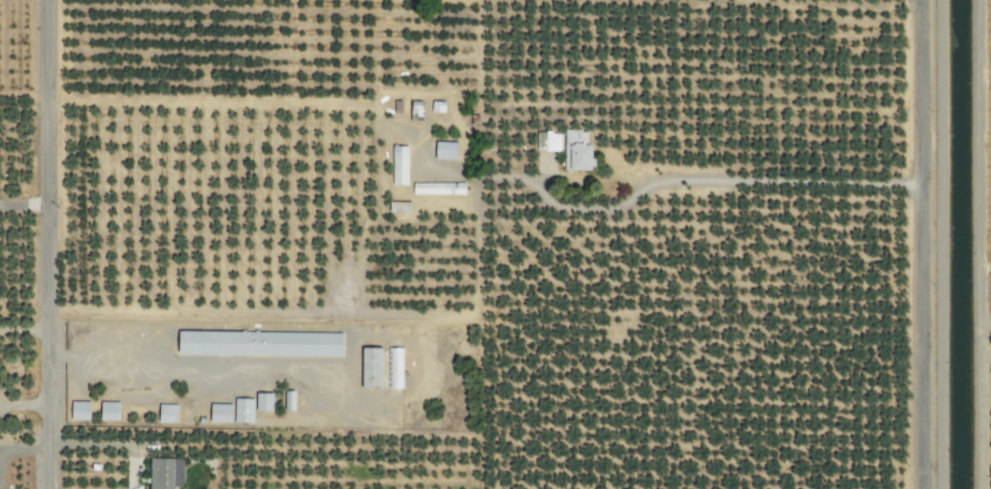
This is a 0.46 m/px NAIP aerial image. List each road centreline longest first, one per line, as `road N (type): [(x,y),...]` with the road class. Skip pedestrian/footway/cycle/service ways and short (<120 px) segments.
road 1 (residential): [(918,488),(919,0)]
road 2 (residential): [(46,0),(46,488)]

